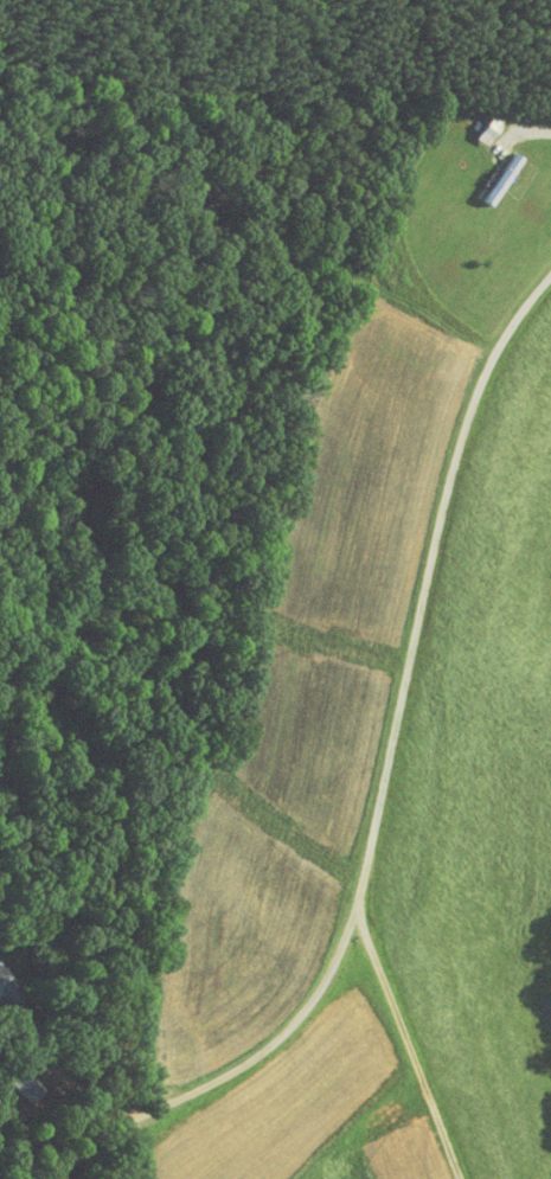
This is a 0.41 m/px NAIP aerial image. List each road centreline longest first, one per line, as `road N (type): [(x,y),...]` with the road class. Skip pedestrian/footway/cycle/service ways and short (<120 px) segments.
road 1 (residential): [(37,1178),(117,1126),(263,1050),(333,968),(364,882),(474,401),(501,344),(550,276)]

